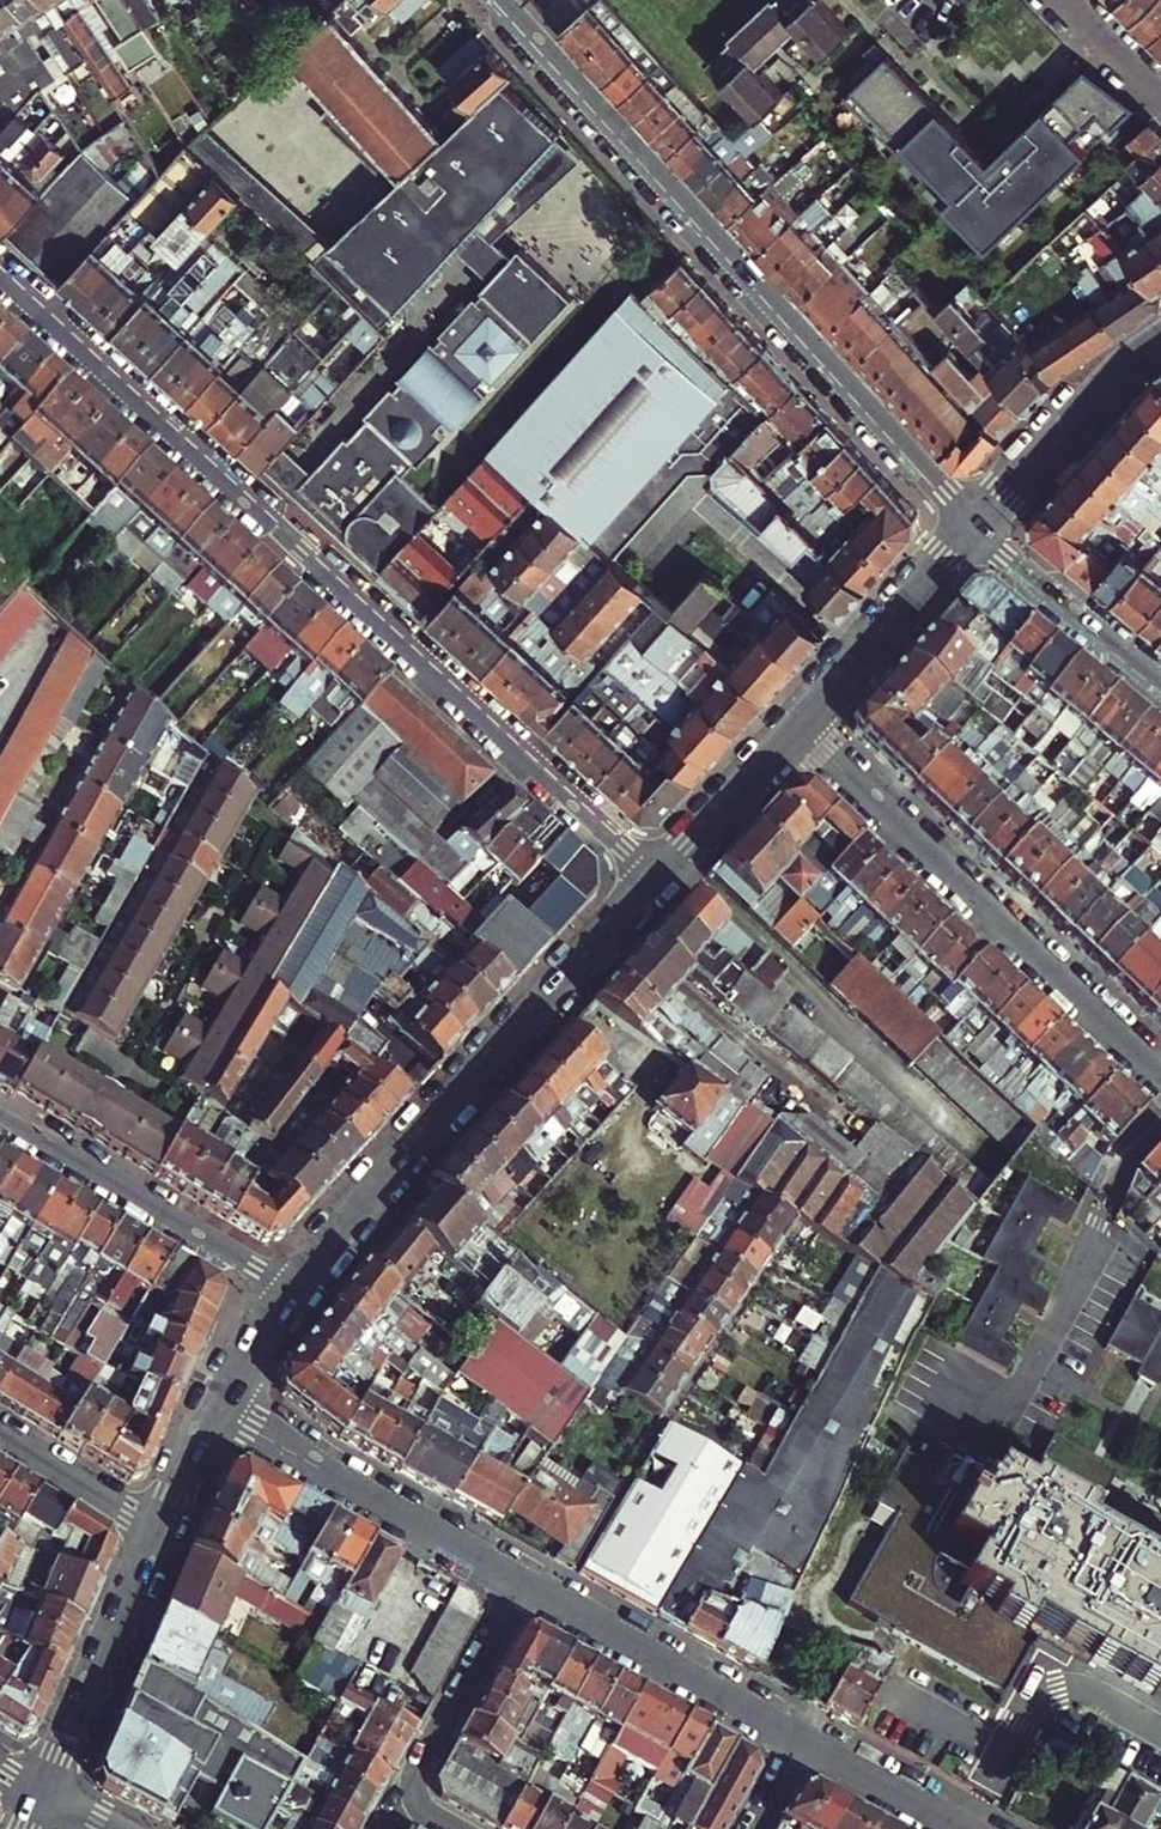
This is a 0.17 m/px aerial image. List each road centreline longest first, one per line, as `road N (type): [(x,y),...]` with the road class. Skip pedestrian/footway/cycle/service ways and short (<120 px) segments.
road 1 (residential): [(0,271),(658,880)]
road 2 (residential): [(978,528),(502,0)]
road 3 (tertiary): [(294,1290),(658,880)]
road 4 (residential): [(800,728),(1160,1073)]
road 5 (residential): [(522,1582),(214,1409)]
road 6 (residential): [(0,1118),(294,1290)]
road 7 (residential): [(797,1738),(522,1582)]
road 8 (residential): [(449,1828),(425,1812),(415,1784),(522,1582)]
road 9 (tertiary): [(39,1796),(153,1533)]
road 10 (tertiary): [(800,728),(978,528)]
road 11 (tertiary): [(978,528),(1160,339)]
road 12 (residential): [(1160,684),(978,528)]
road 13 (tertiary): [(658,880),(800,728)]
road 14 (residential): [(957,1828),(797,1738)]
road 15 (residential): [(153,1533),(0,1436)]
road 16 (tertiary): [(214,1409),(294,1290)]
road 17 (tertiary): [(153,1533),(214,1409)]

